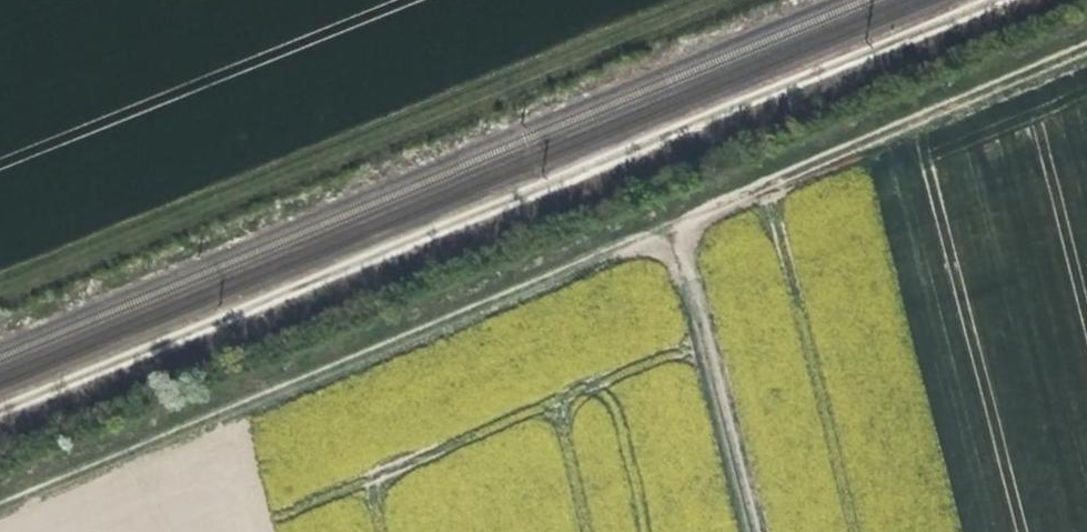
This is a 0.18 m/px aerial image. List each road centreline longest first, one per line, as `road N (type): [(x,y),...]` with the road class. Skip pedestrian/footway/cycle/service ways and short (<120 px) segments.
road 1 (track): [(1086,54),(0,508)]
road 2 (track): [(0,289),(715,0)]
road 3 (track): [(676,226),(753,531)]

